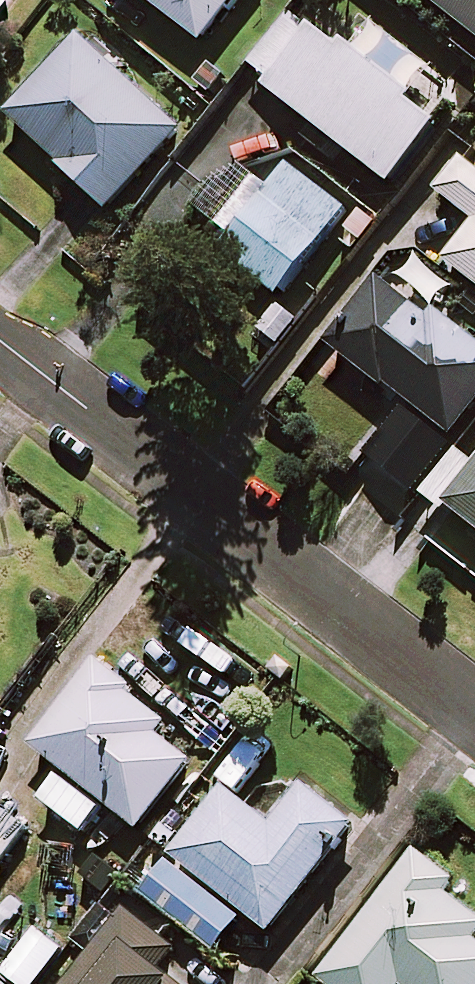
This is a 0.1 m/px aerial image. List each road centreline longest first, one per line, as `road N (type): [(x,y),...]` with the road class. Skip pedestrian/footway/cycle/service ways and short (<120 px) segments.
road 1 (residential): [(0,345),(474,716)]

